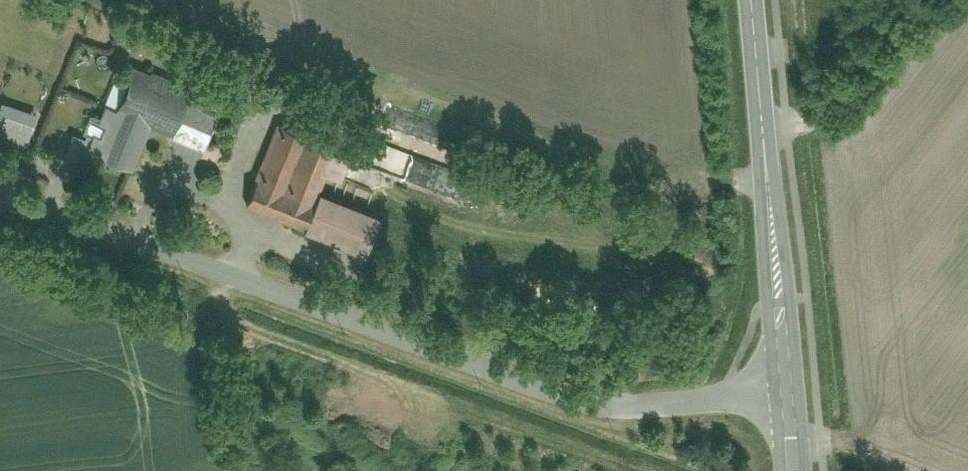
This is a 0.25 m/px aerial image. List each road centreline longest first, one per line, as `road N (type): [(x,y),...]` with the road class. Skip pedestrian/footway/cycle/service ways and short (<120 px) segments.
road 1 (unclassified): [(0,195),(561,395),(635,403),(788,390)]
road 2 (tertiary): [(753,0),(788,390)]

